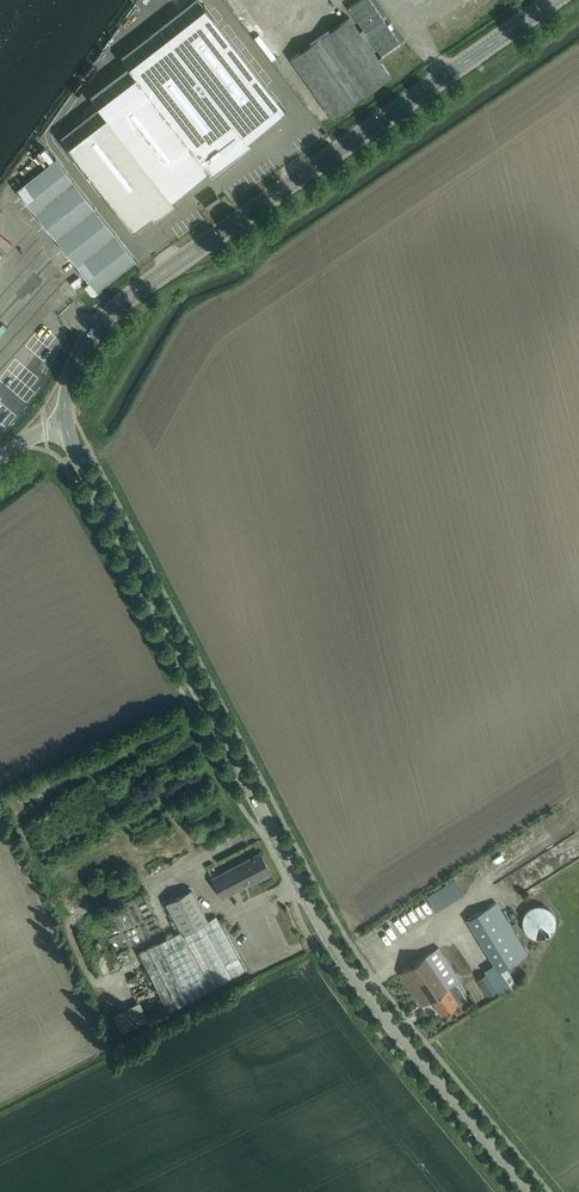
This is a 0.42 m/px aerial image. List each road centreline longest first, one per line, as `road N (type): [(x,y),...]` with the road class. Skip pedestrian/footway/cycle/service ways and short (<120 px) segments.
road 1 (tertiary): [(528,1191),(335,950),(75,454),(65,421)]
road 2 (tertiary): [(65,421),(73,364),(125,298),(551,0)]

